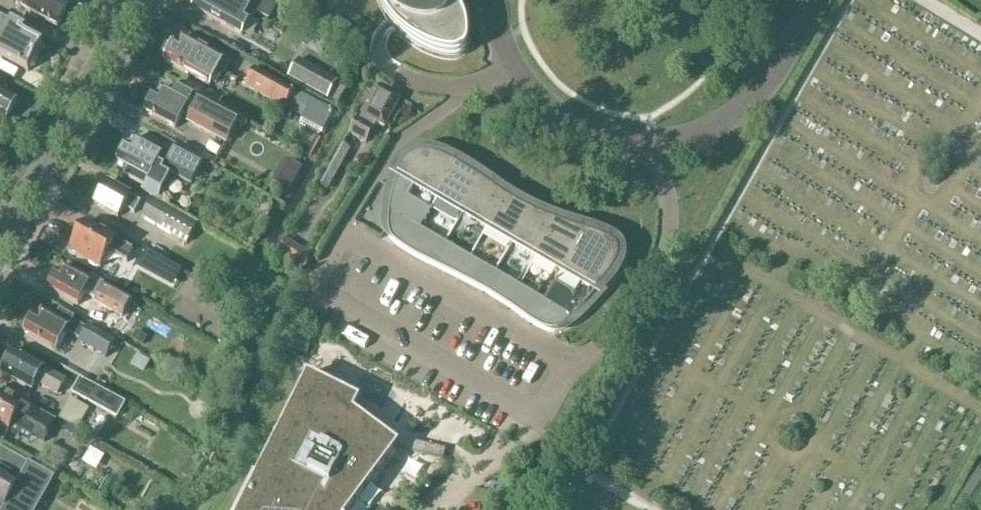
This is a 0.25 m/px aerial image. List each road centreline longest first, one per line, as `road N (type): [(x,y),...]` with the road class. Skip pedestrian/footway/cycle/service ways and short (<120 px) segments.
road 1 (tertiary): [(493,0),(513,66),(540,101),(590,131),(638,141),(690,136),(731,116),(772,77),(817,0)]
road 2 (tertiary): [(0,250),(135,0)]

